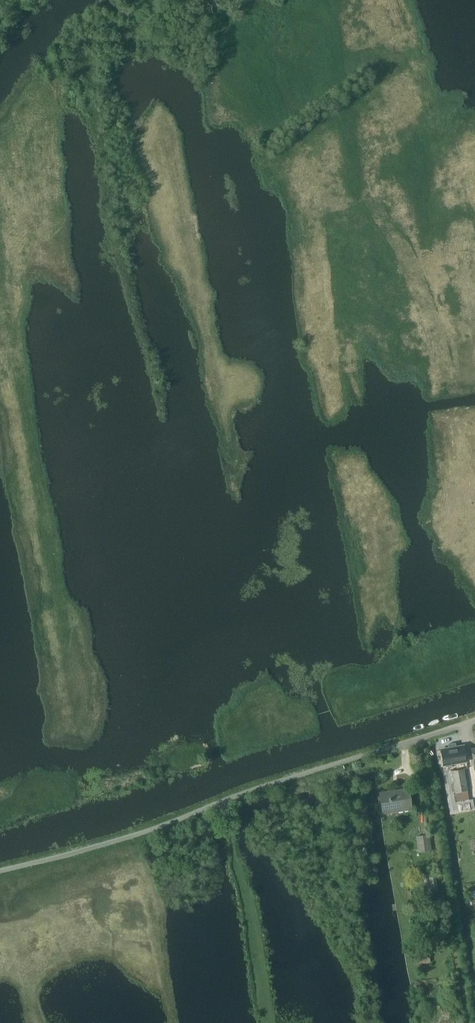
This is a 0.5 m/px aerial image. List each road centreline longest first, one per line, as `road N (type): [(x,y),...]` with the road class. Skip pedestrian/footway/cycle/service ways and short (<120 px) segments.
road 1 (unclassified): [(0,872),(474,721)]
road 2 (track): [(413,780),(426,781),(471,1022)]

